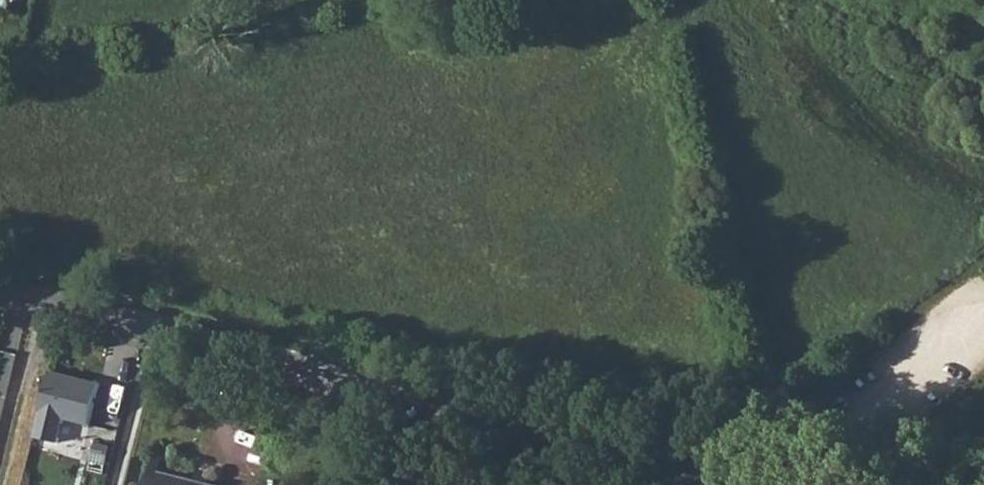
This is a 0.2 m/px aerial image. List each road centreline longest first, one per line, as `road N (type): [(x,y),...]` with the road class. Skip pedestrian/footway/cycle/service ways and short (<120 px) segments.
road 1 (residential): [(45,300),(782,483)]
road 2 (residential): [(782,483),(983,315)]
road 3 (residential): [(45,300),(1,484)]

